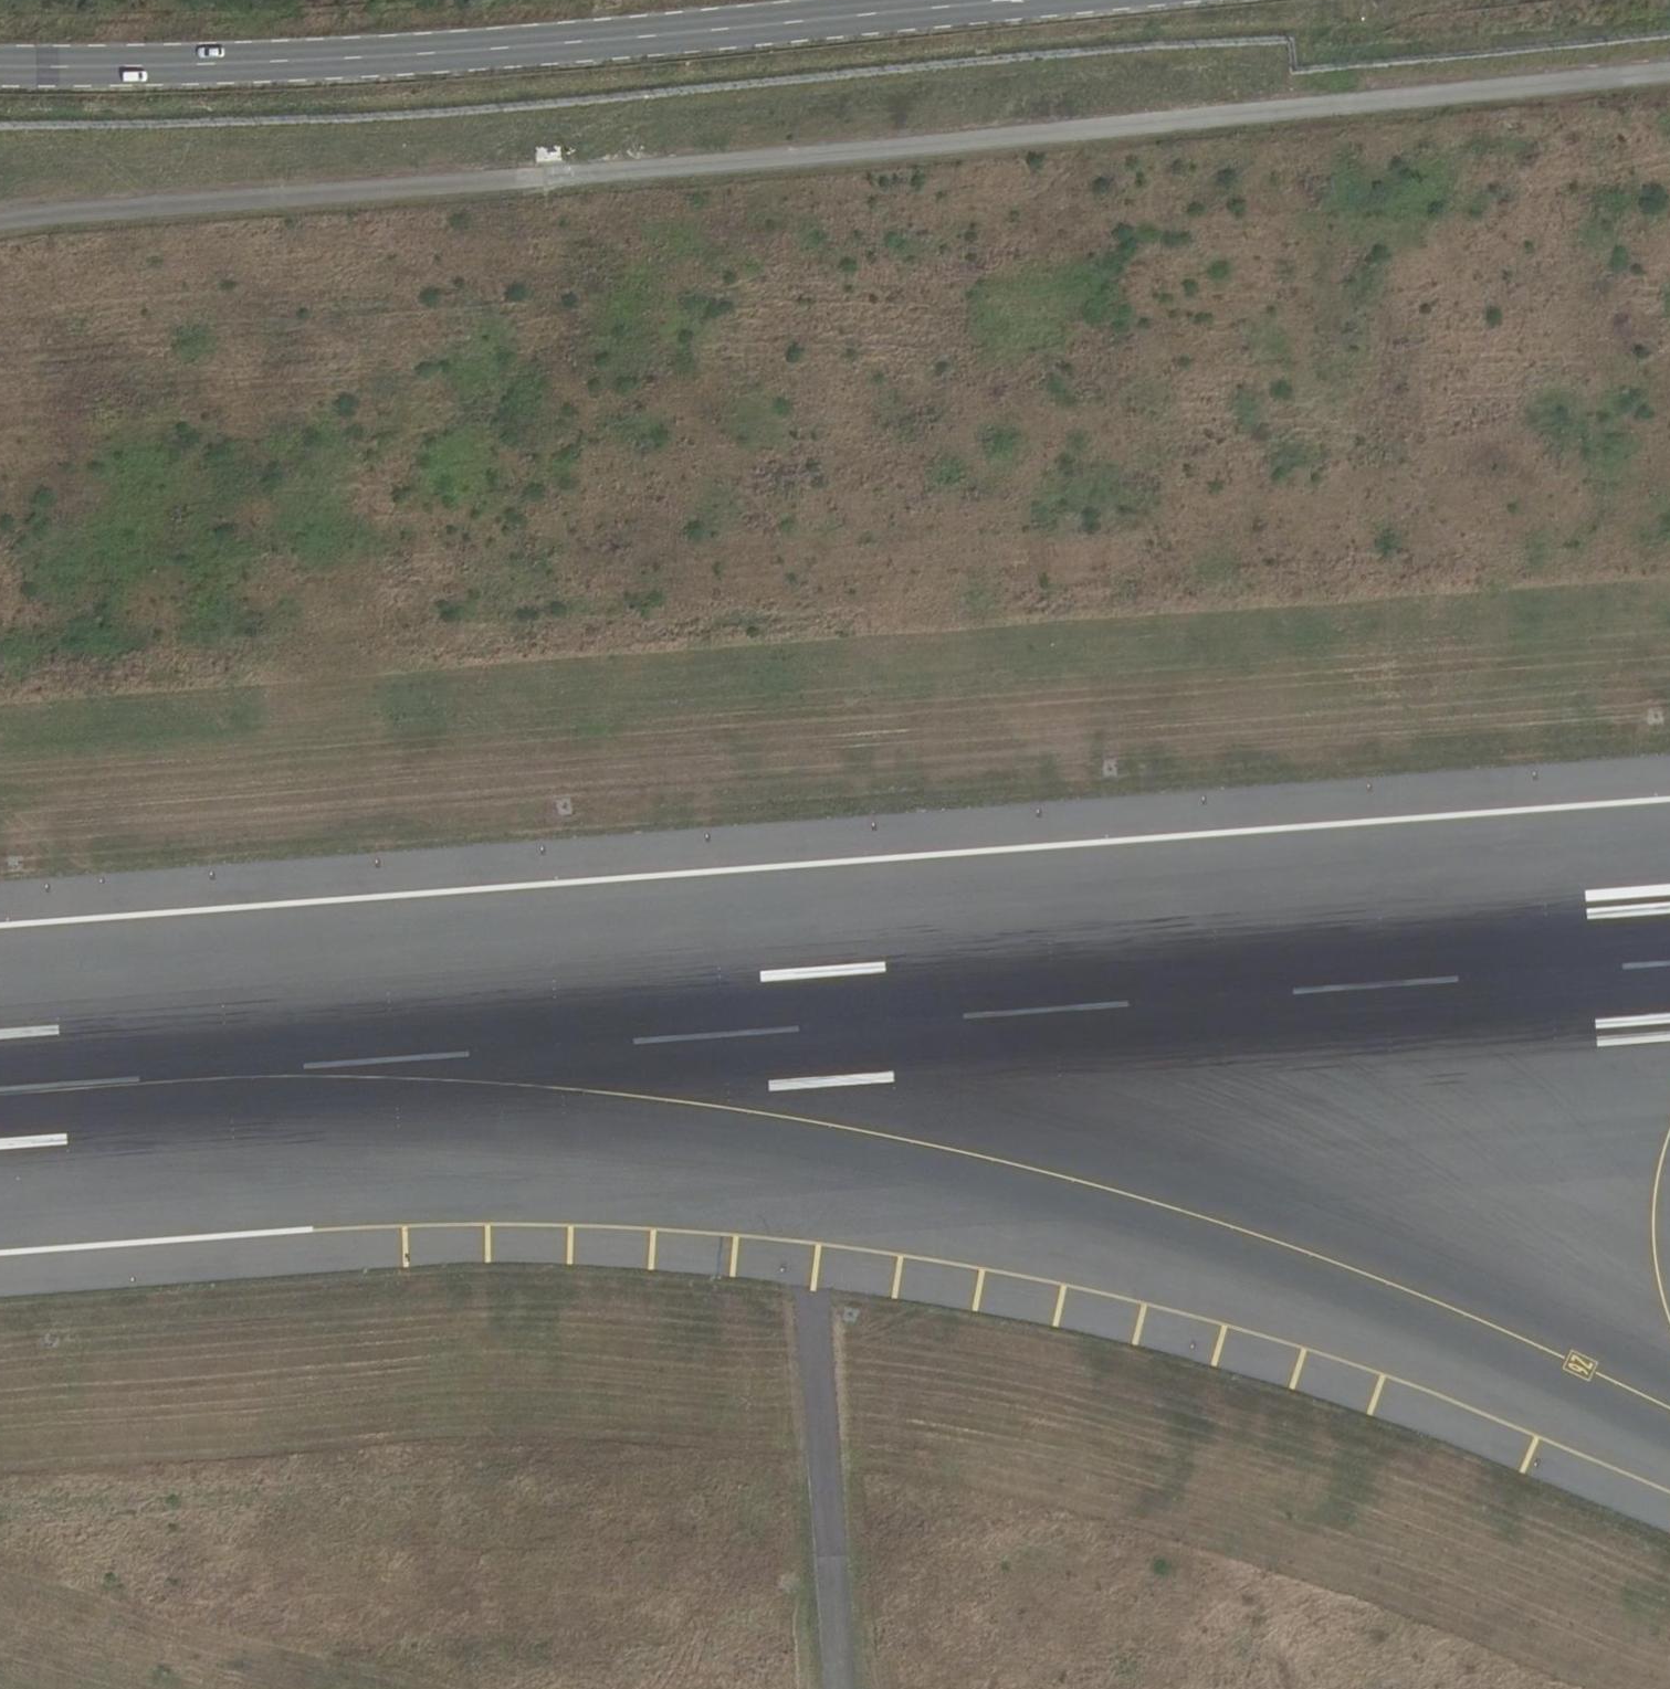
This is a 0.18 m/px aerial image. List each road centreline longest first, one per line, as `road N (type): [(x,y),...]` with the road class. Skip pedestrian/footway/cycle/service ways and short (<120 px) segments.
road 1 (secondary): [(1008,0),(349,54),(0,58)]

